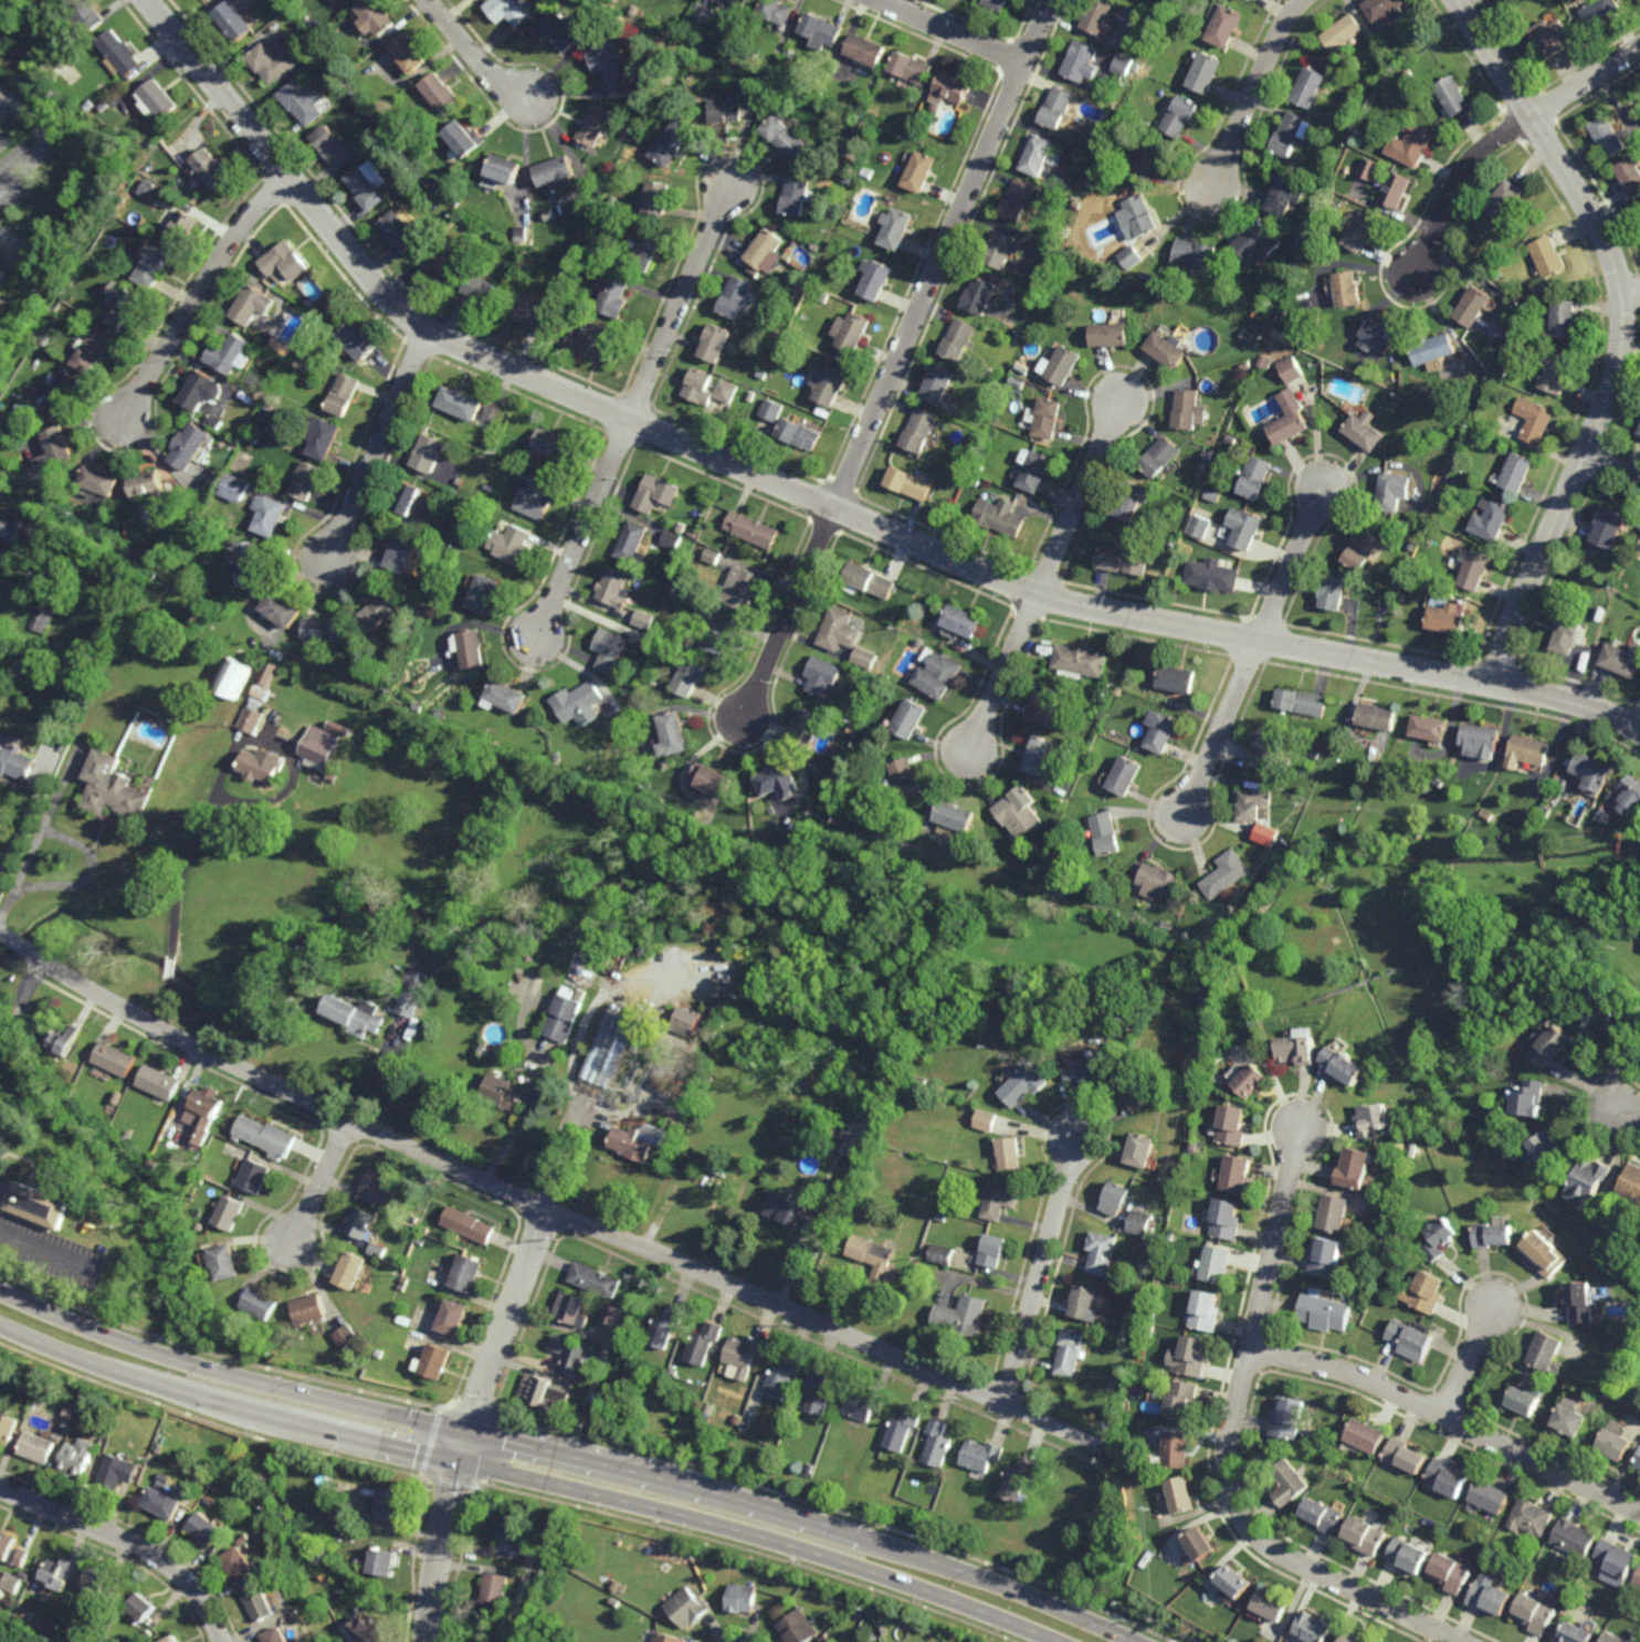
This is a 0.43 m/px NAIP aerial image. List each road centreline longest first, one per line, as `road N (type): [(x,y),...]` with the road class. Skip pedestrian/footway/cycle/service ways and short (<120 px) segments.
road 1 (residential): [(1639,729),(1555,696),(1041,594),(463,347),(399,307),(148,0)]
road 2 (residential): [(1095,1444),(353,1120),(123,1007),(0,929)]
road 3 (primary): [(1135,1641),(868,1537),(204,1368),(0,1293)]
road 4 (primary): [(0,1325),(170,1388),(768,1538),(1058,1641)]
road 5 (residential): [(1497,684),(1512,627),(1615,386),(1623,294),(1597,223),(1458,0)]
road 6 (residential): [(1461,1641),(1280,1550),(1234,1497),(1231,1440),(1297,1130)]
road 7 (residential): [(1050,0),(835,507)]
road 8 (residential): [(429,1641),(451,1495),(491,1364),(551,1210)]
road 9 (residential): [(1639,1512),(1369,1380),(1252,1351)]
road 10 (residential): [(290,177),(239,231),(125,418)]
road 11 (residential): [(226,1641),(204,1600),(171,1565),(0,1487)]
road 12 (residential): [(1076,1138),(1006,1402)]
road 13 (residential): [(734,179),(630,418)]
road 14 (residential): [(428,329),(327,565)]
road 15 (residential): [(630,418),(537,639)]
road 16 (residential): [(835,507),(745,722)]
road 17 (residential): [(1303,0),(1278,36),(1209,190)]
road 18 (residential): [(1119,402),(1041,594)]
road 19 (residential): [(1529,116),(1478,152),(1458,178),(1416,281)]
road 20 (residential): [(1261,641),(1185,819)]
road 21 (residential): [(1041,594),(973,749)]
road 22 (residential): [(1261,641),(1323,488)]
road 23 (residential): [(1022,65),(876,0)]
road 24 (residential): [(536,98),(492,73),(429,0)]
road 25 (residential): [(353,1120),(293,1245)]
road 26 (residential): [(1639,48),(1529,116)]

